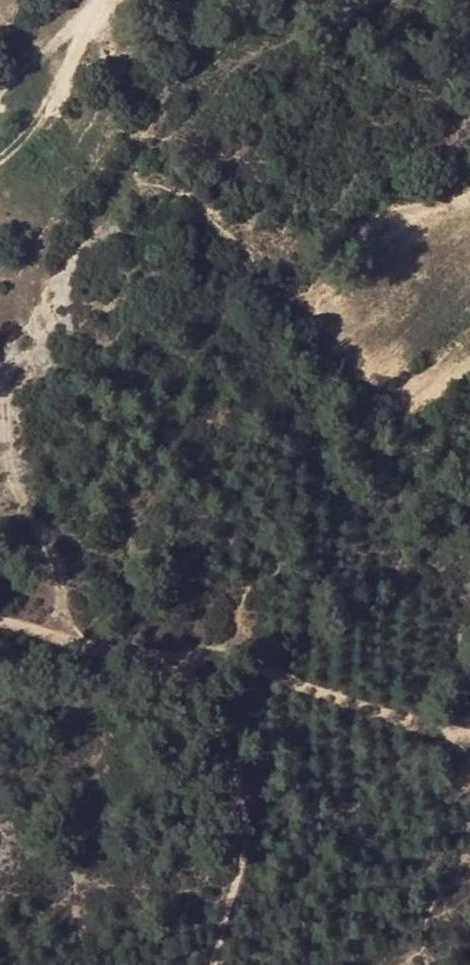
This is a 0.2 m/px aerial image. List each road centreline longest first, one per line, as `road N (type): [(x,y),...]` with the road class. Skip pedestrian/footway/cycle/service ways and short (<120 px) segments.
road 1 (track): [(469,731),(398,717),(225,643),(80,638),(0,614)]
road 2 (track): [(0,318),(8,381),(3,462),(74,577),(80,638)]
road 3 (track): [(220,964),(254,809),(208,687),(225,643)]
road 4 (track): [(0,114),(109,0)]

